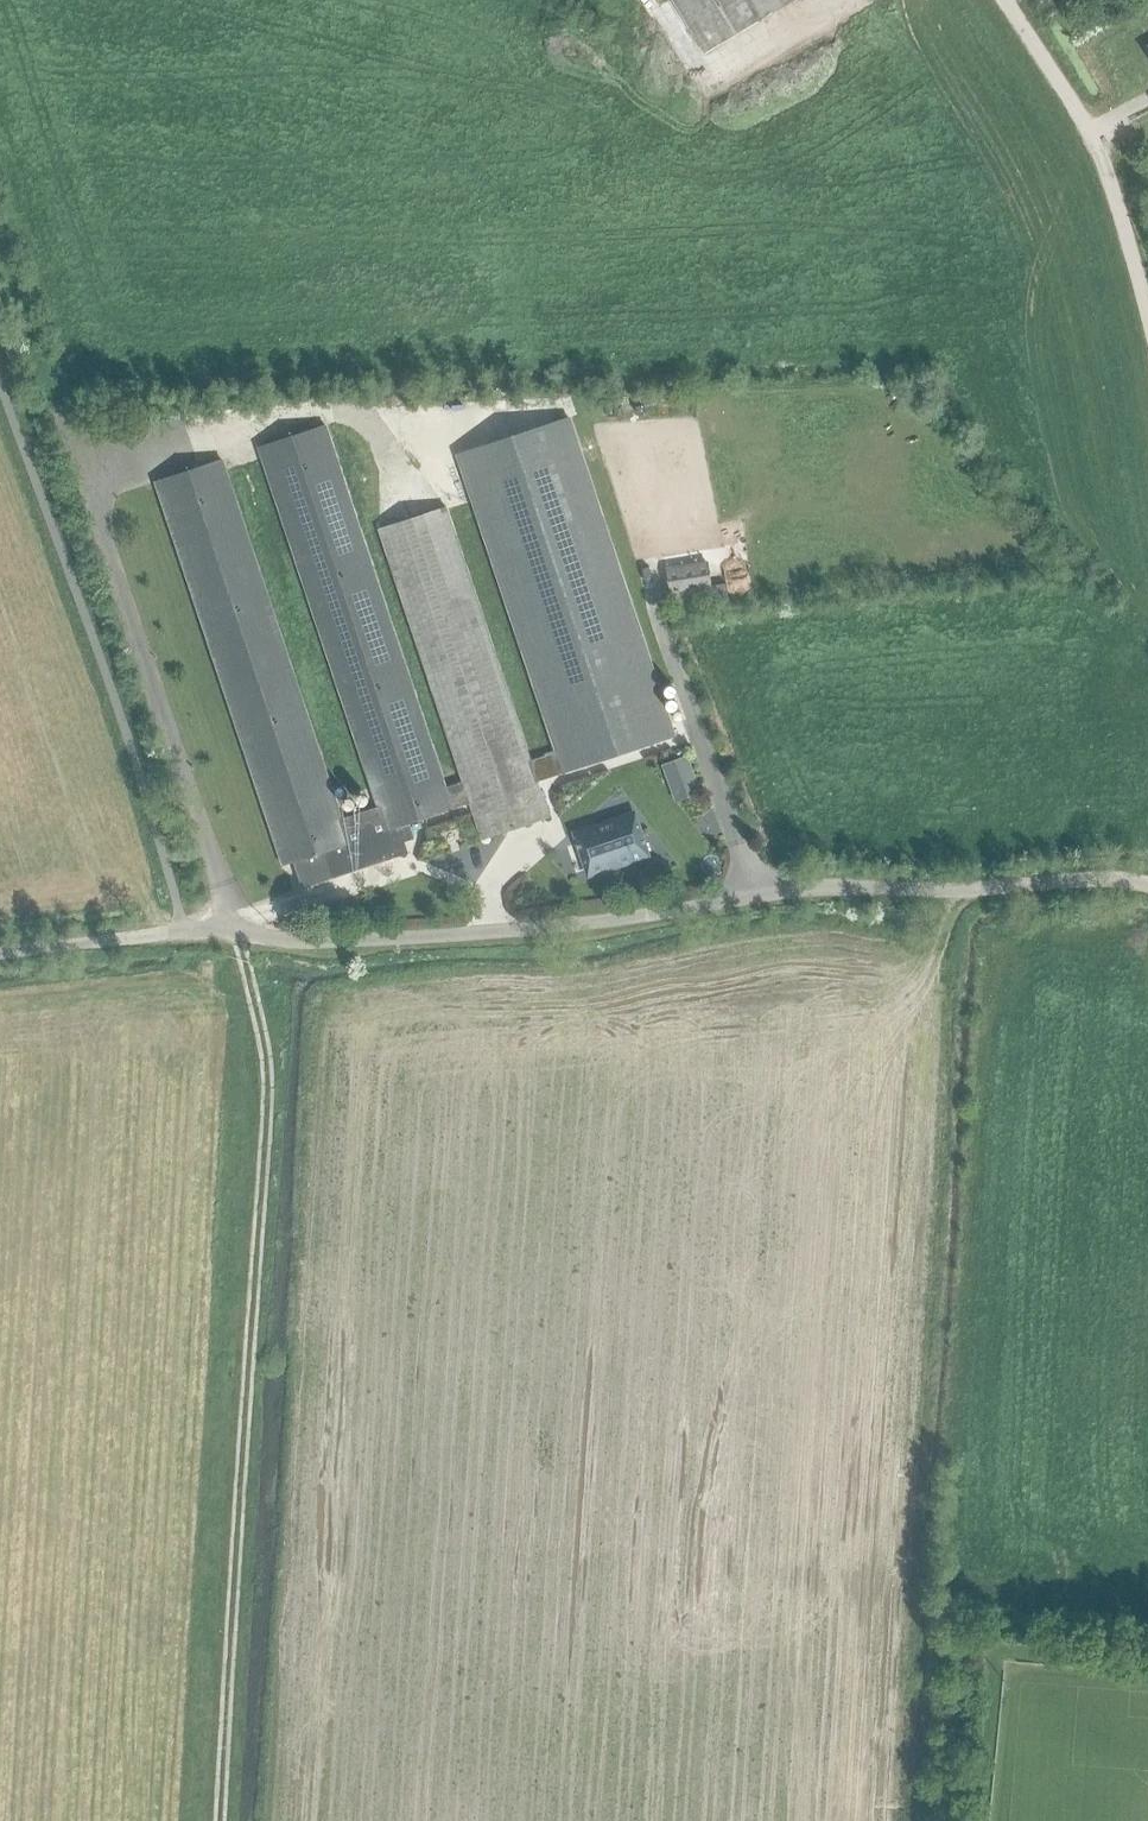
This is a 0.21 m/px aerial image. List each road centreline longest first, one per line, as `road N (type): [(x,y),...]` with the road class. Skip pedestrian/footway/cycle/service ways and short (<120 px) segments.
road 1 (unclassified): [(0,950),(213,927),(308,942),(494,933),(811,886),(1117,879),(1147,887)]
road 2 (unclassified): [(1147,300),(1087,118),(1006,0)]

